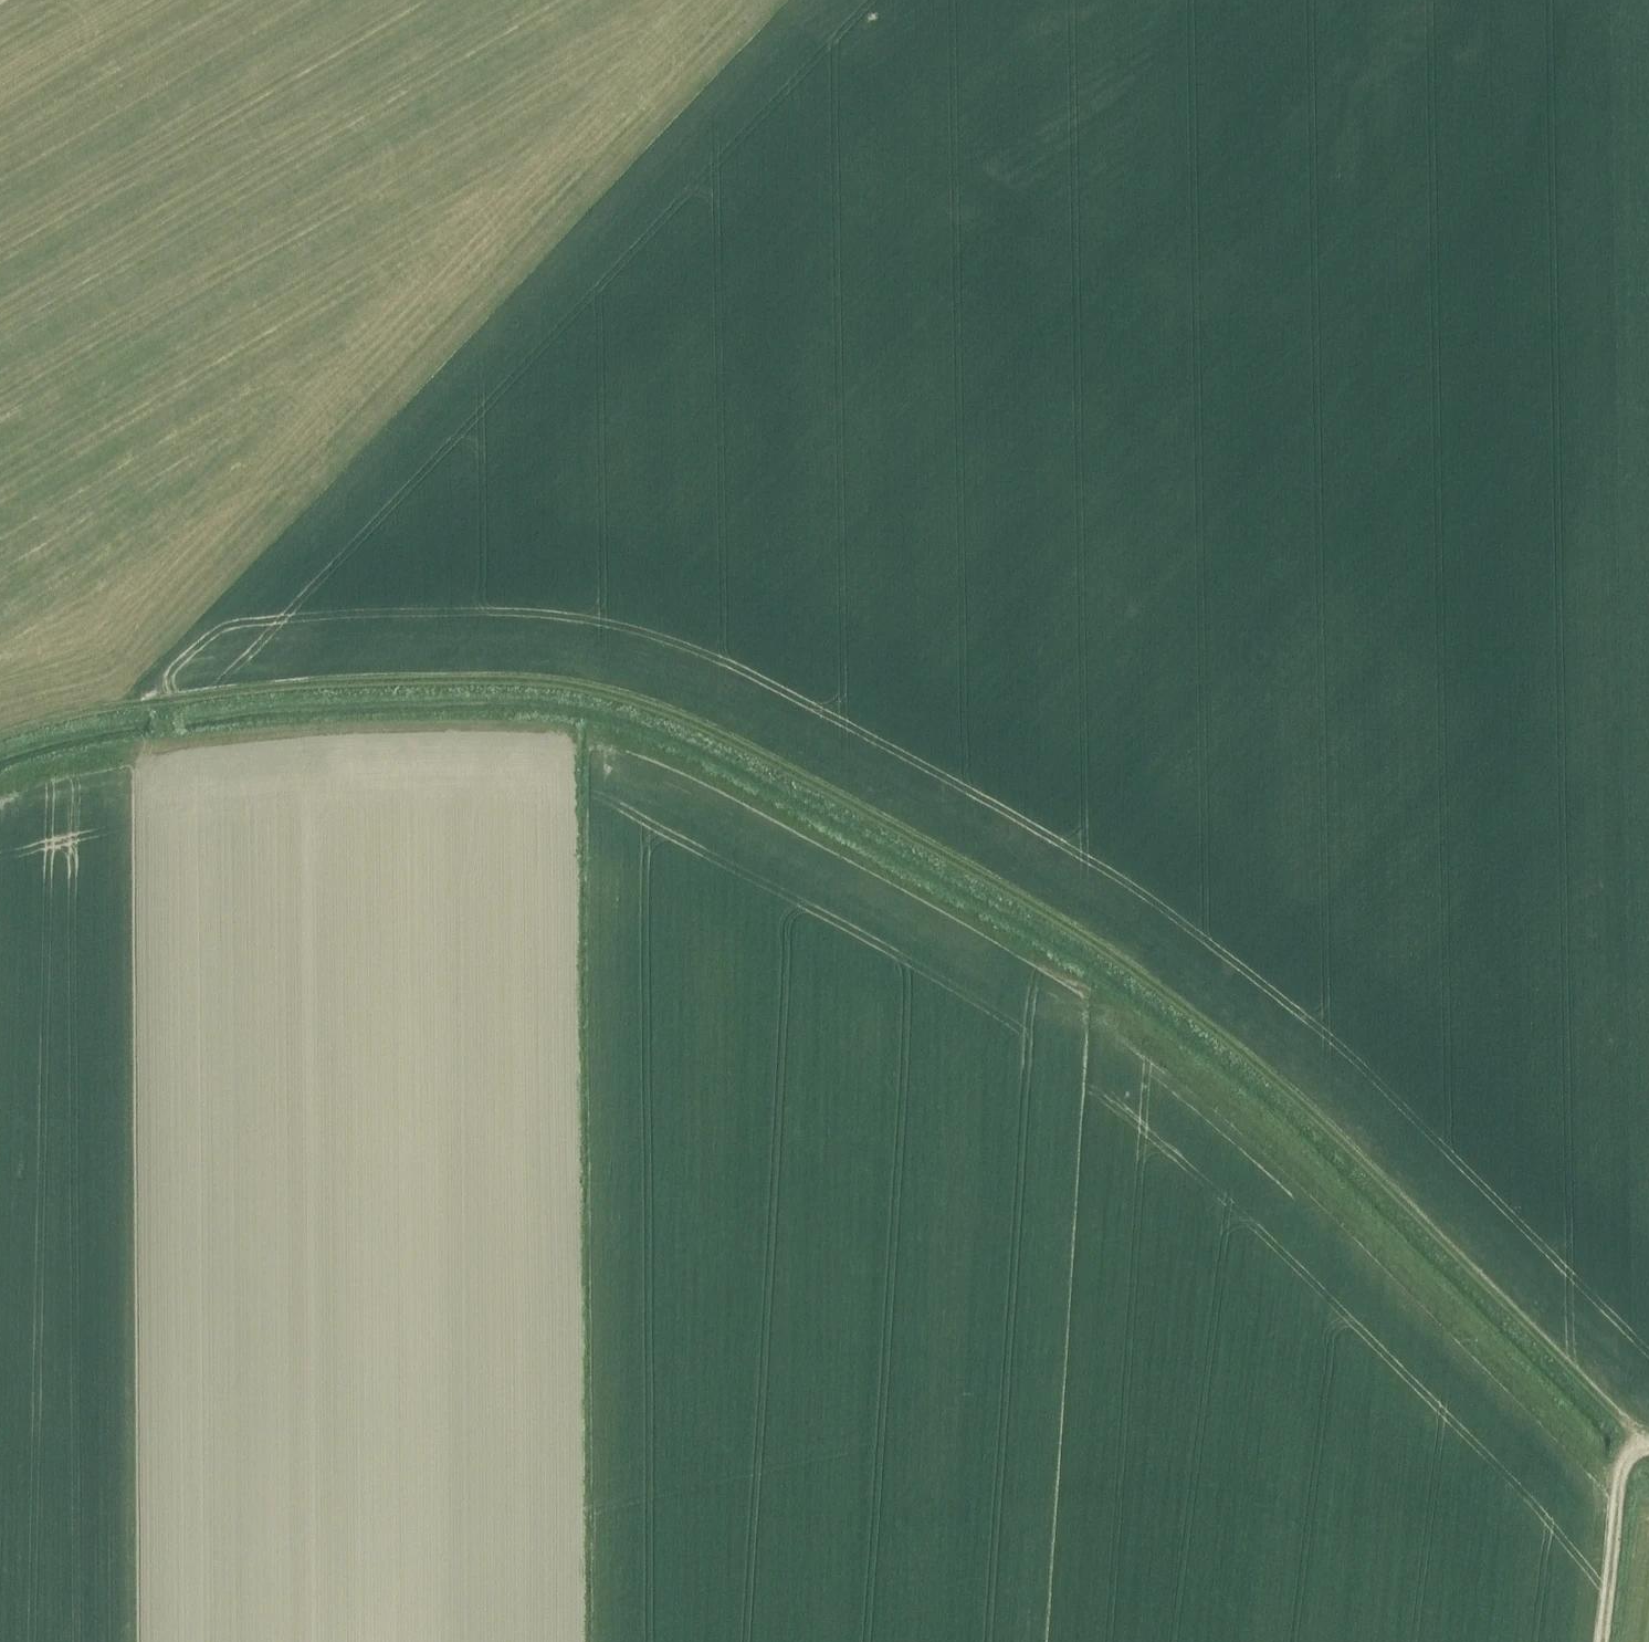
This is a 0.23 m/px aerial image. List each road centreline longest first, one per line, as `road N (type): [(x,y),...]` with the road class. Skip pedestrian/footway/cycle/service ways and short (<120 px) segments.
road 1 (track): [(0,743),(204,697),(401,684),(556,687),(699,726),(999,880),(1235,1040),(1355,1146),(1648,1440)]
road 2 (track): [(1603,1641),(1623,1476),(1638,1436)]

